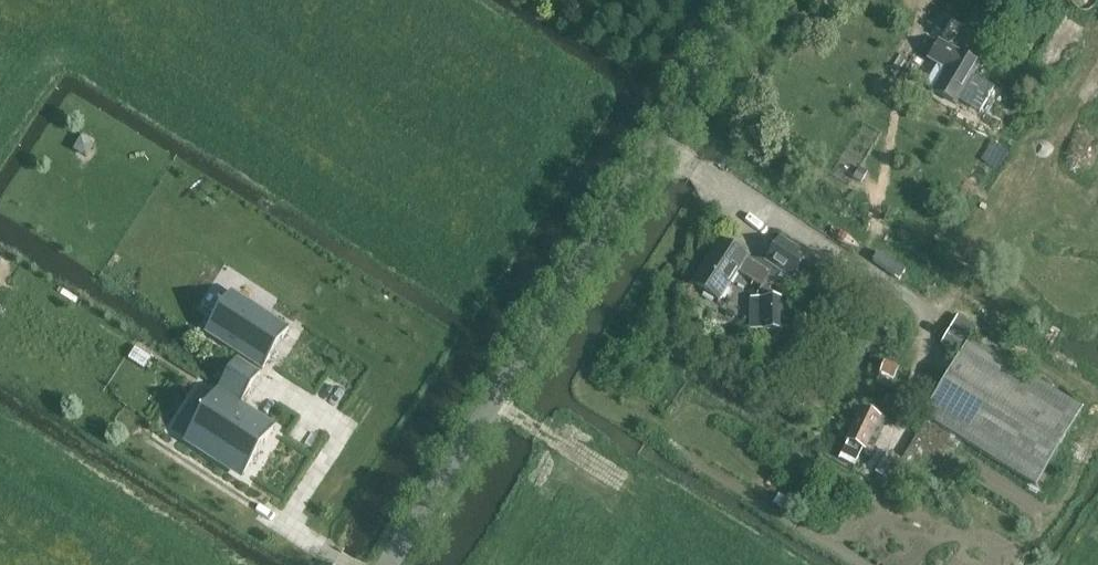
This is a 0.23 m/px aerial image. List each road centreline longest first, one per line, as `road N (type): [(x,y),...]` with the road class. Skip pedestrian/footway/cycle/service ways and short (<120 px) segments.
road 1 (unclassified): [(387,564),(751,0)]
road 2 (track): [(618,478),(491,402)]

